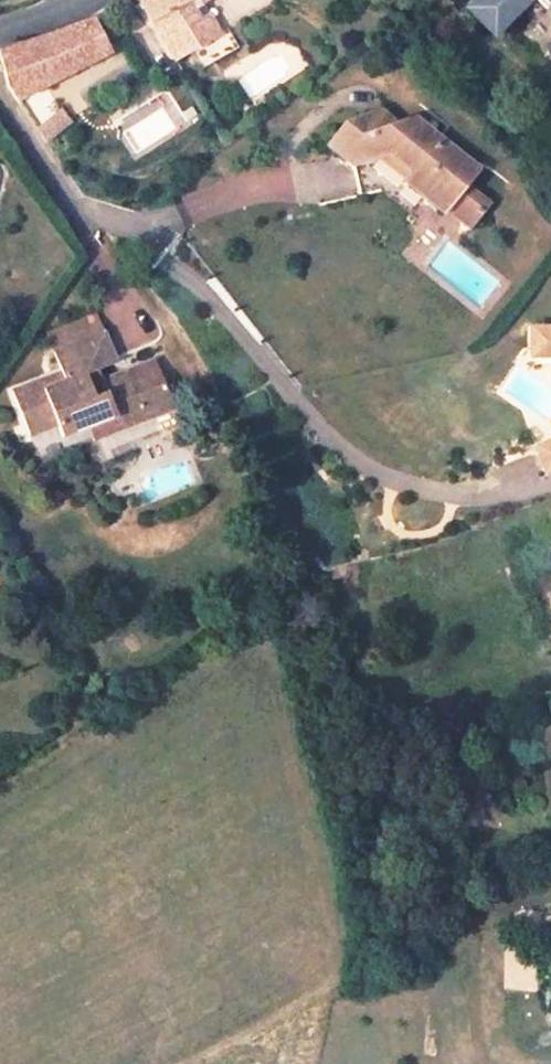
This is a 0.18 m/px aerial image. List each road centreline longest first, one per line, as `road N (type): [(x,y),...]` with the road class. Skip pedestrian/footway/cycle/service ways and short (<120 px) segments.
road 1 (residential): [(0,105),(77,208),(156,242)]

